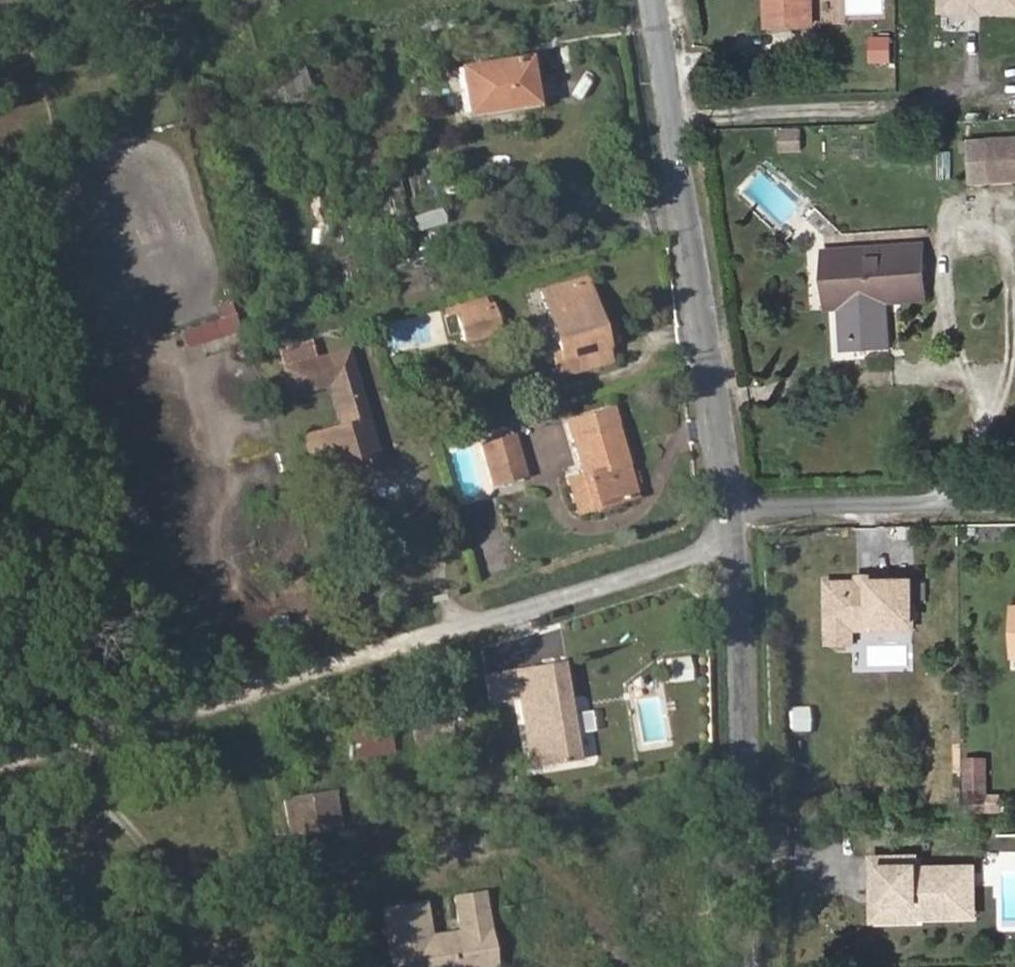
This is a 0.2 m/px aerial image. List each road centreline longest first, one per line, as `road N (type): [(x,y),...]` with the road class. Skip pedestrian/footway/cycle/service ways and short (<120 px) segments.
road 1 (residential): [(0,760),(734,542)]
road 2 (residential): [(730,507),(652,0)]
road 3 (residential): [(746,966),(734,542)]
road 4 (residential): [(730,507),(1014,501)]

